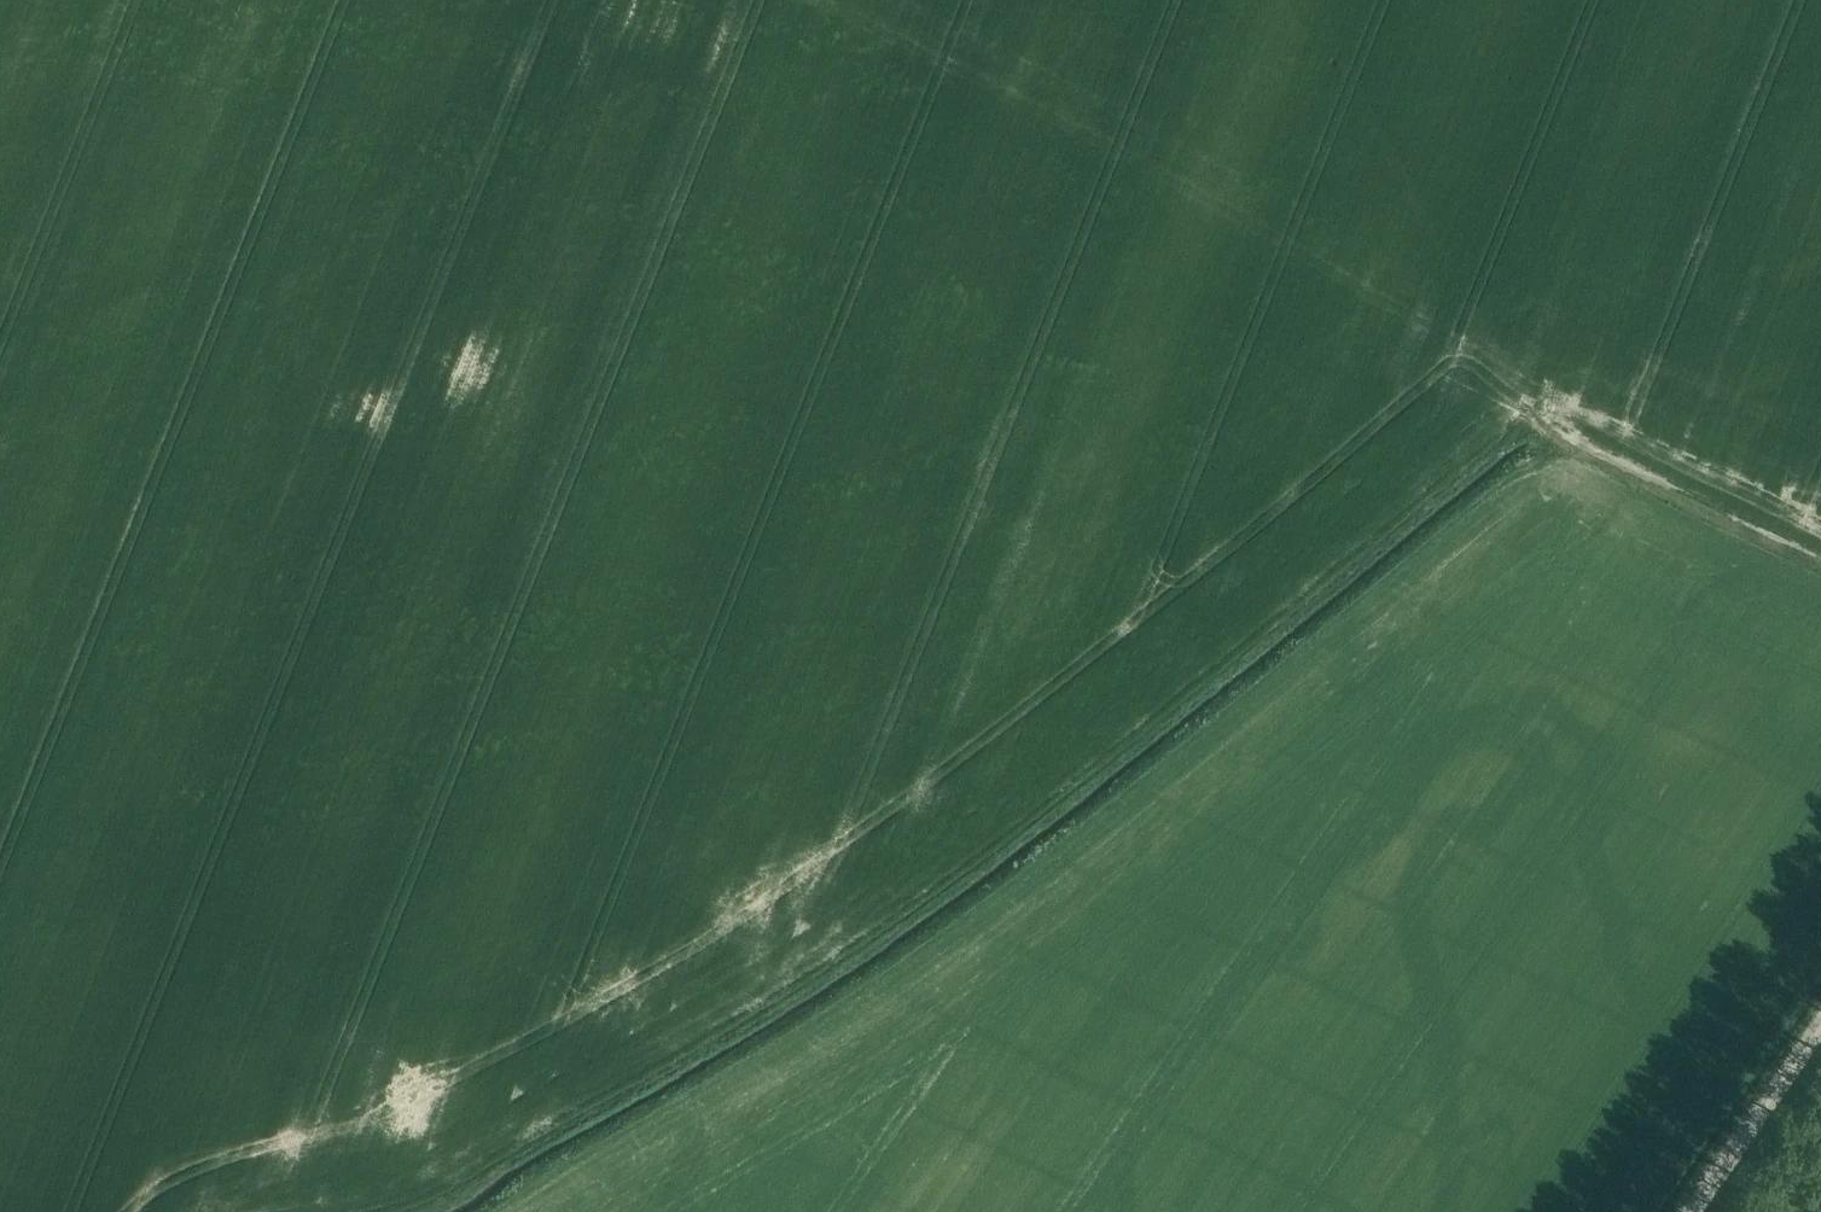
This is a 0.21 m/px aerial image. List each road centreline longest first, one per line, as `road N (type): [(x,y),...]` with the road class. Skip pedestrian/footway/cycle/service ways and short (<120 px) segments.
road 1 (track): [(1820,557),(1547,434)]
road 2 (unclassified): [(1683,1211),(1820,1019)]
road 3 (track): [(1820,1107),(1748,1211)]

